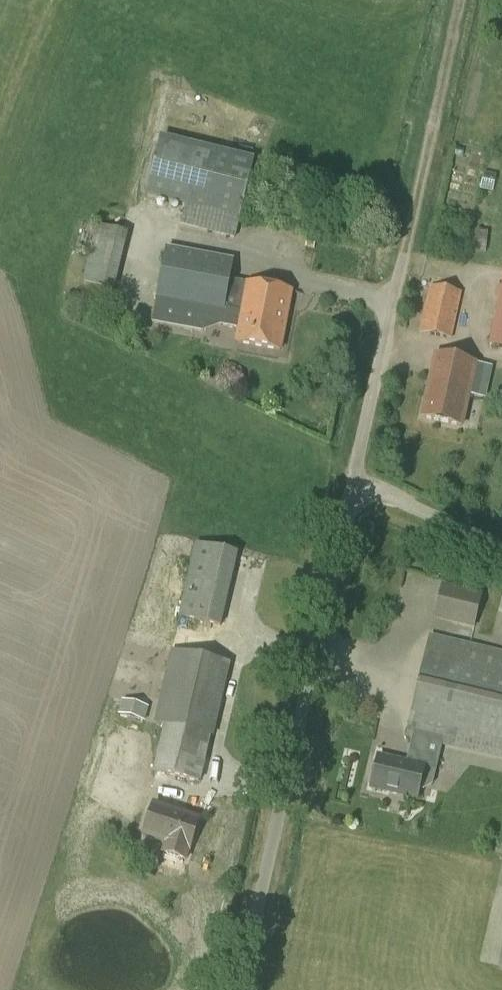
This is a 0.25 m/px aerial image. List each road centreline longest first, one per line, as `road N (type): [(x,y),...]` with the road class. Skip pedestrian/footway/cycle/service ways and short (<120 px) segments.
road 1 (unclassified): [(236,989),(345,485)]
road 2 (unclassified): [(345,485),(388,275)]
road 3 (unclassified): [(501,559),(345,485)]

